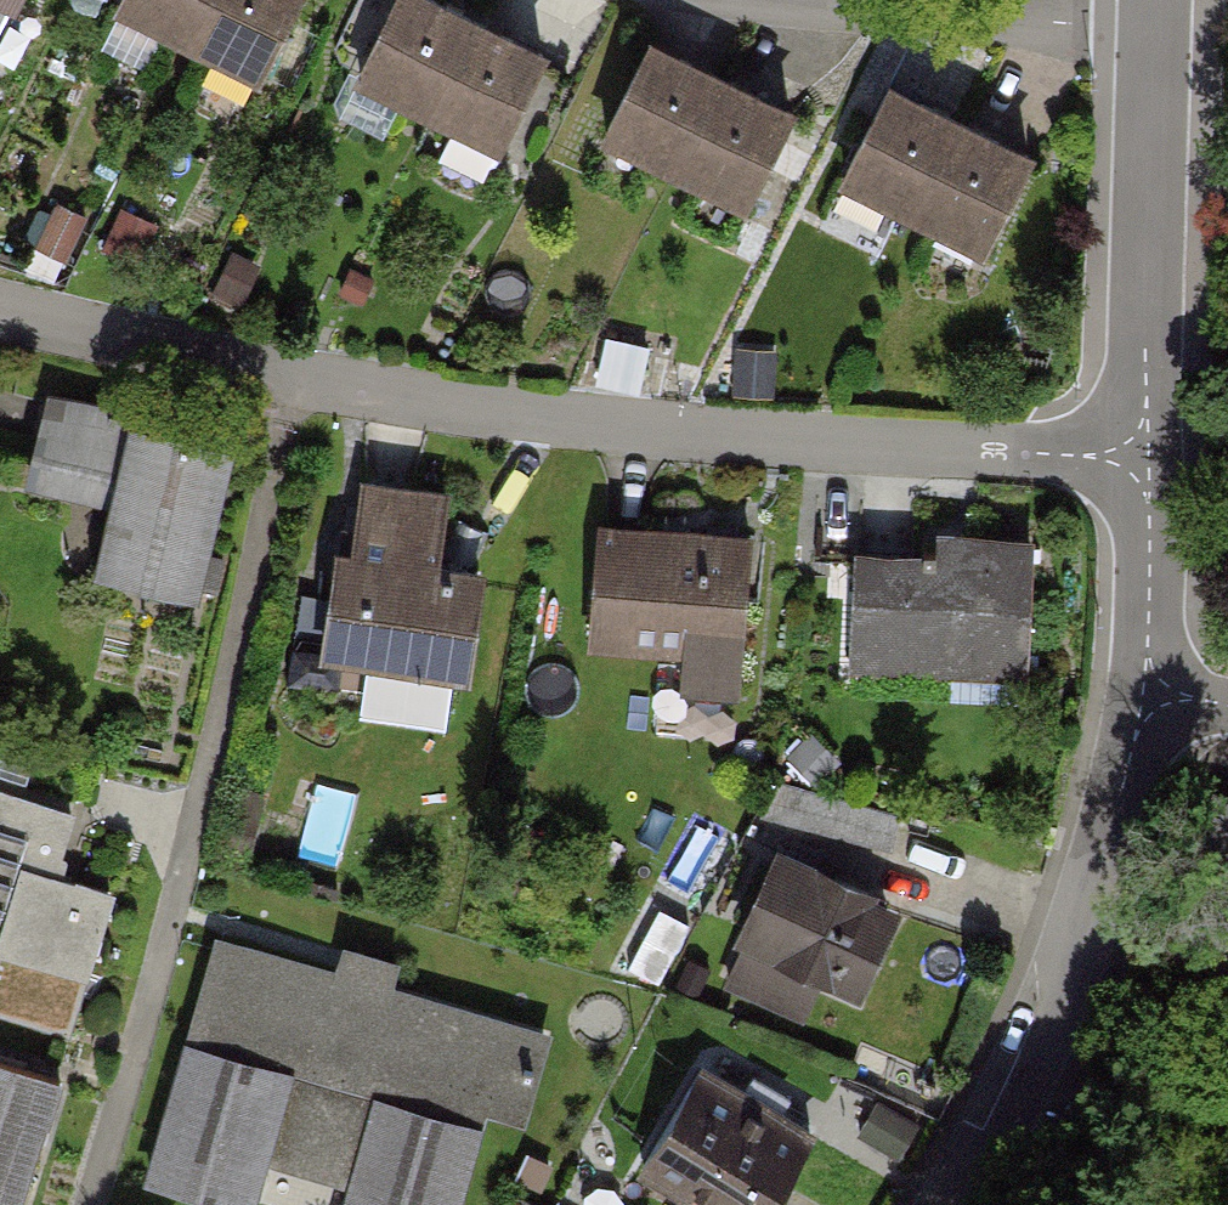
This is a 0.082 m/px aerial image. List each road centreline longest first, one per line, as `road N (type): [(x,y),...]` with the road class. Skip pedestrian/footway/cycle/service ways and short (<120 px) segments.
road 1 (residential): [(1144,457),(532,422),(293,376),(0,306)]
road 2 (residential): [(953,1204),(1031,1081),(1140,689)]
road 3 (residential): [(1146,24),(626,0)]
road 4 (residential): [(1144,457),(1139,327),(1146,24)]
road 5 (residential): [(1140,689),(1144,457)]

